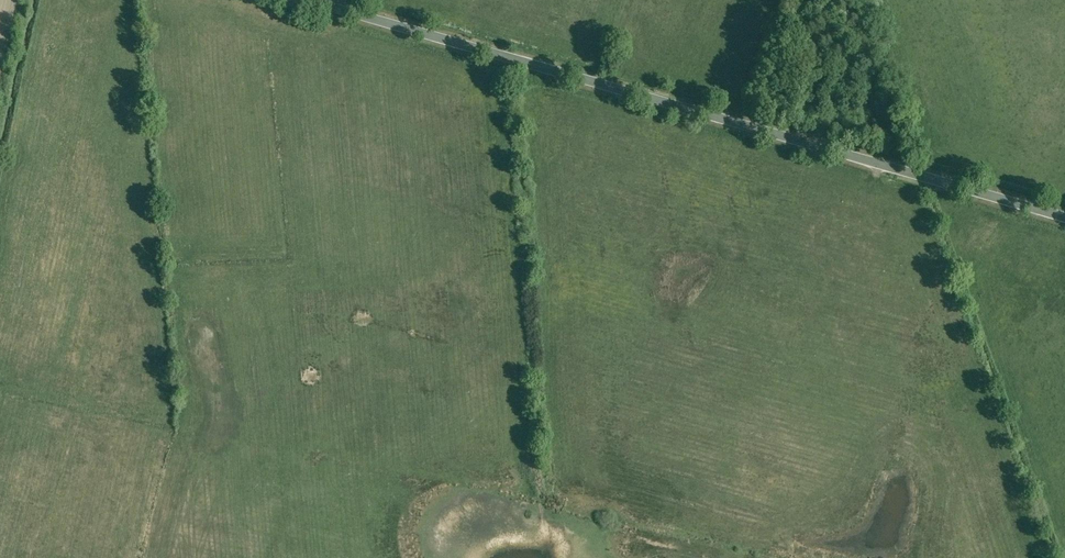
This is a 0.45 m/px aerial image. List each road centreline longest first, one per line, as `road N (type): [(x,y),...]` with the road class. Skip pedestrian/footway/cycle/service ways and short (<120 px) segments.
road 1 (tertiary): [(1064,209),(308,0)]

